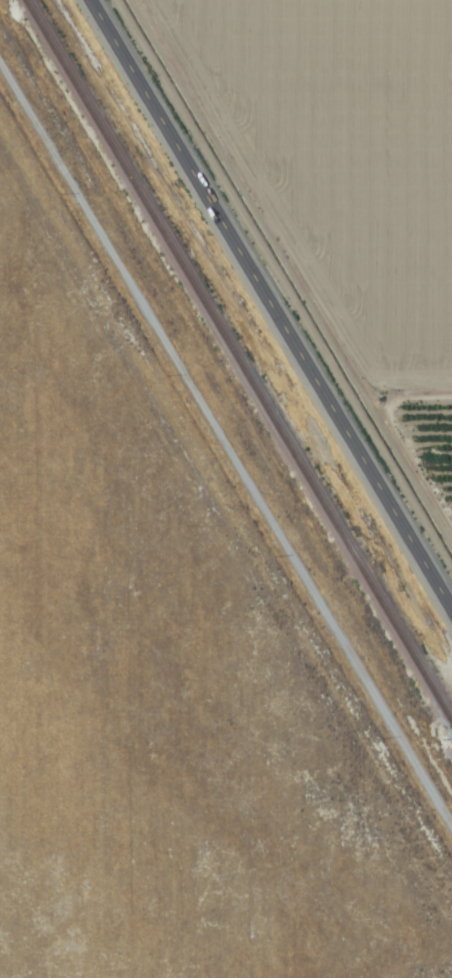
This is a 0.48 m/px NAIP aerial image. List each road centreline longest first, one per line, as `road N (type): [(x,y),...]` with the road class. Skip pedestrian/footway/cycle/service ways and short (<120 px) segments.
road 1 (residential): [(451,818),(0,48)]
road 2 (primary): [(451,601),(96,0)]

